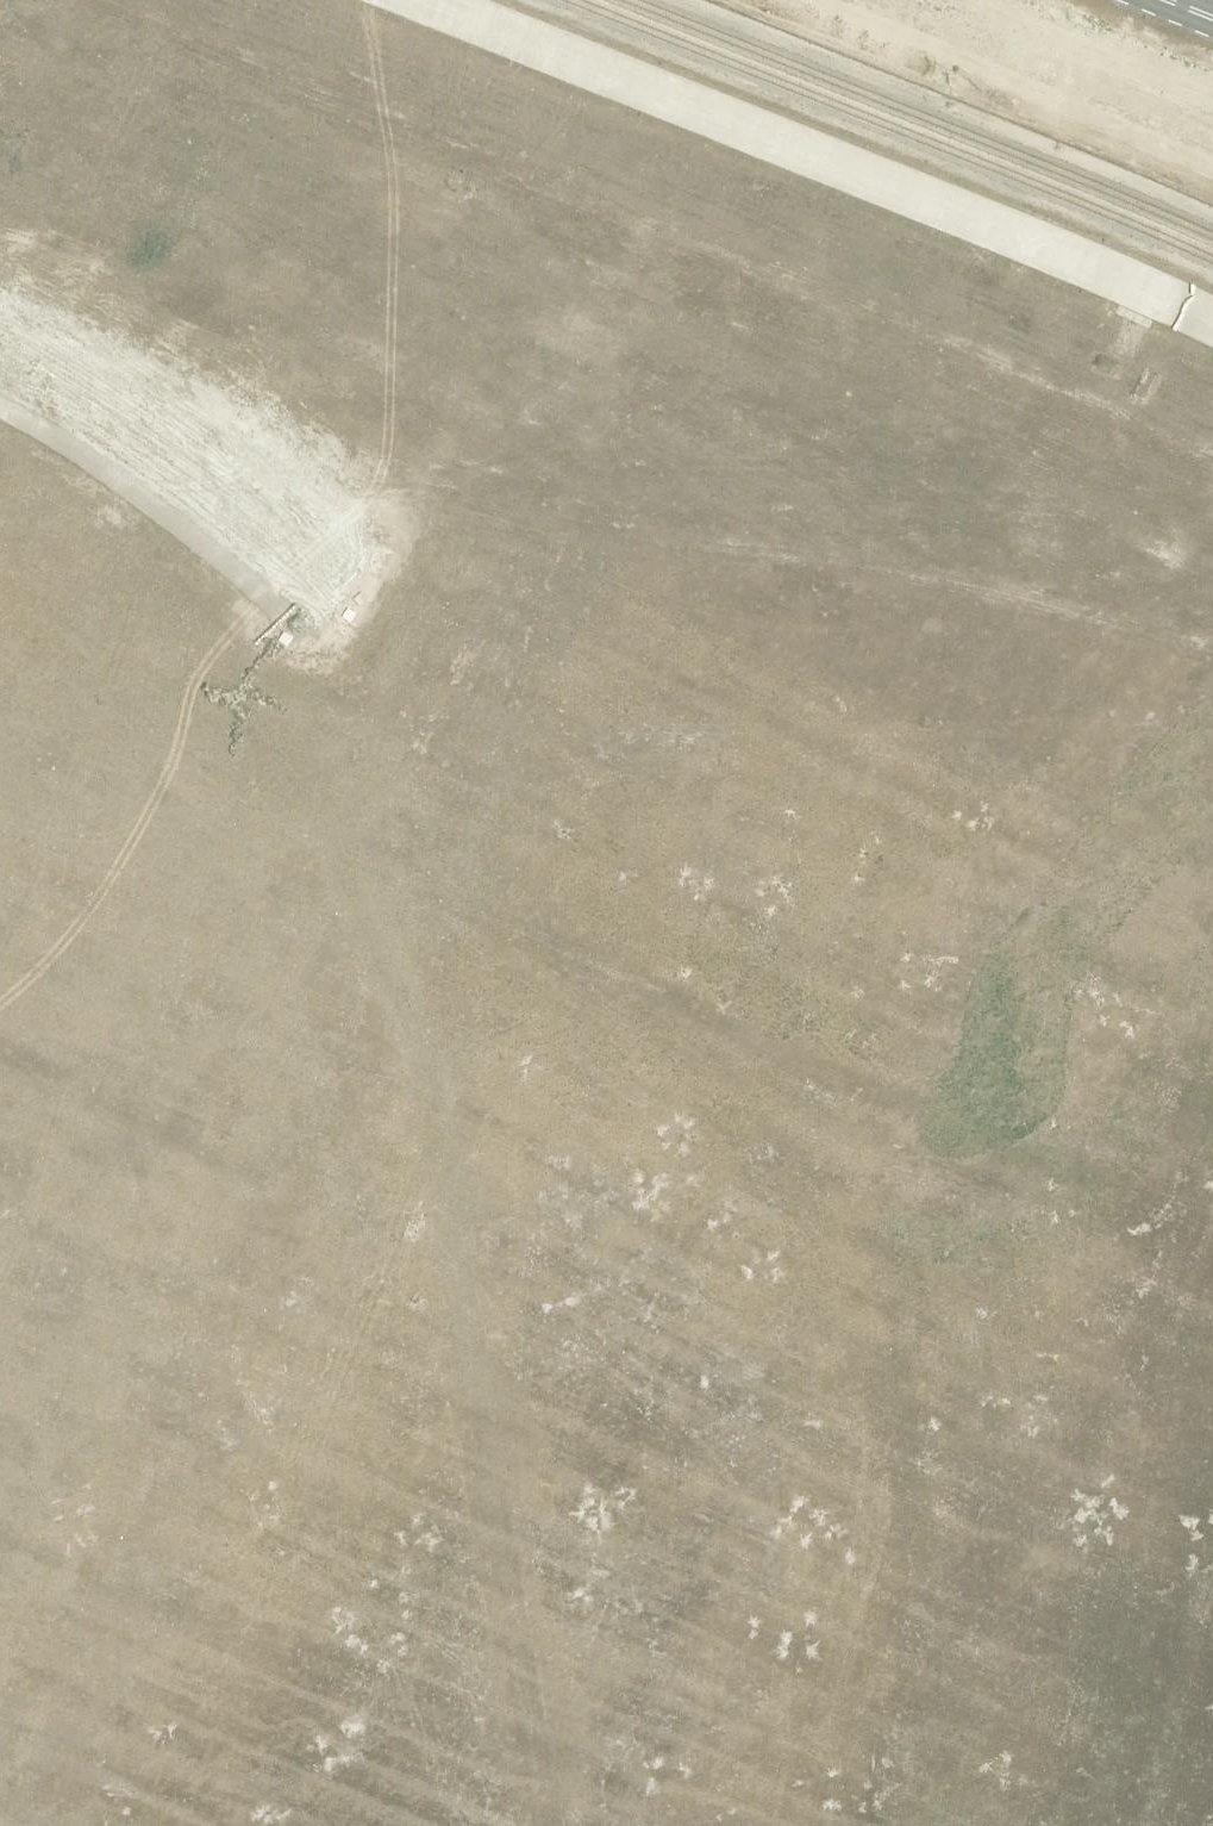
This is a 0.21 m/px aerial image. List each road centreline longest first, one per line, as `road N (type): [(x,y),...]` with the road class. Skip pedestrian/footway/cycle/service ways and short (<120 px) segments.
road 1 (track): [(283,614),(119,480),(0,407)]

